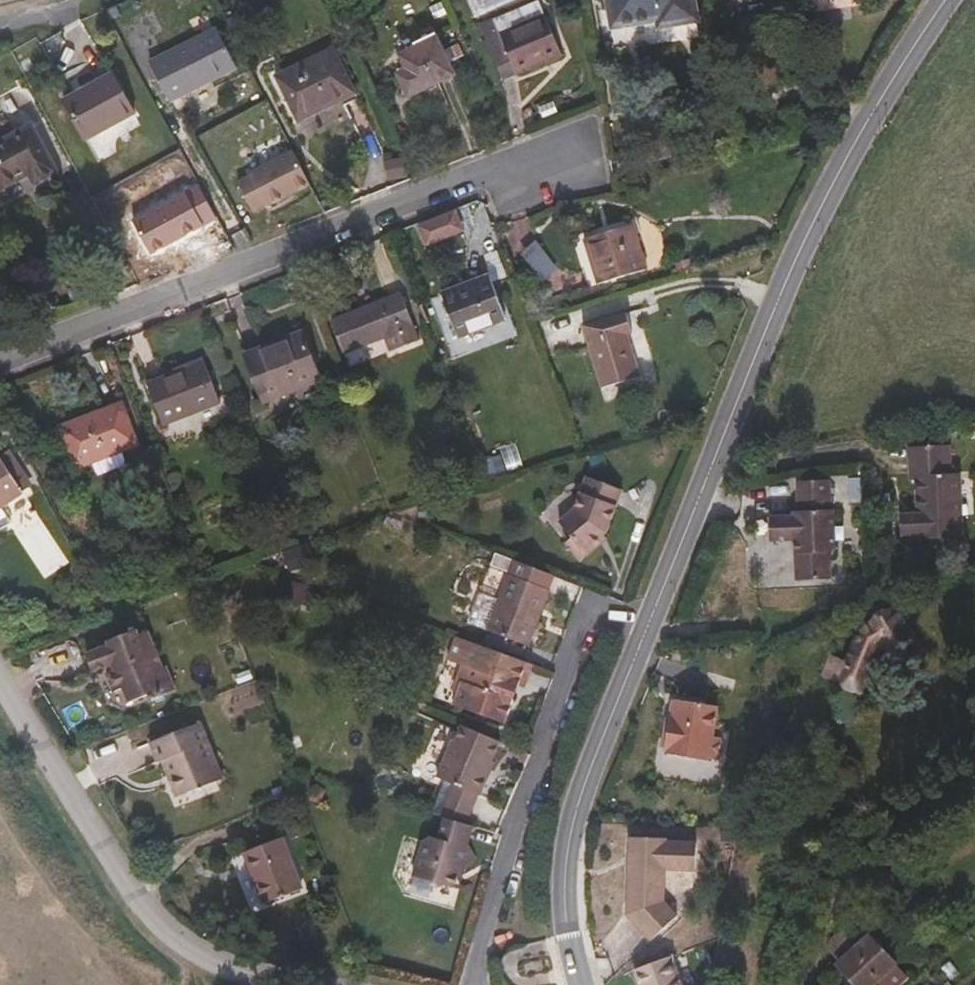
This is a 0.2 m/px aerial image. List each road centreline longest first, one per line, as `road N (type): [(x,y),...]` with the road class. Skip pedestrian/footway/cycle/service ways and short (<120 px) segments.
road 1 (tertiary): [(651,621),(781,292),(872,108),(946,0)]
road 2 (residential): [(0,360),(560,148)]
road 3 (residential): [(0,683),(158,923),(220,967),(313,984)]
road 4 (residential): [(592,603),(481,984)]
road 5 (tertiary): [(582,984),(569,938),(568,860),(585,789),(651,621)]

